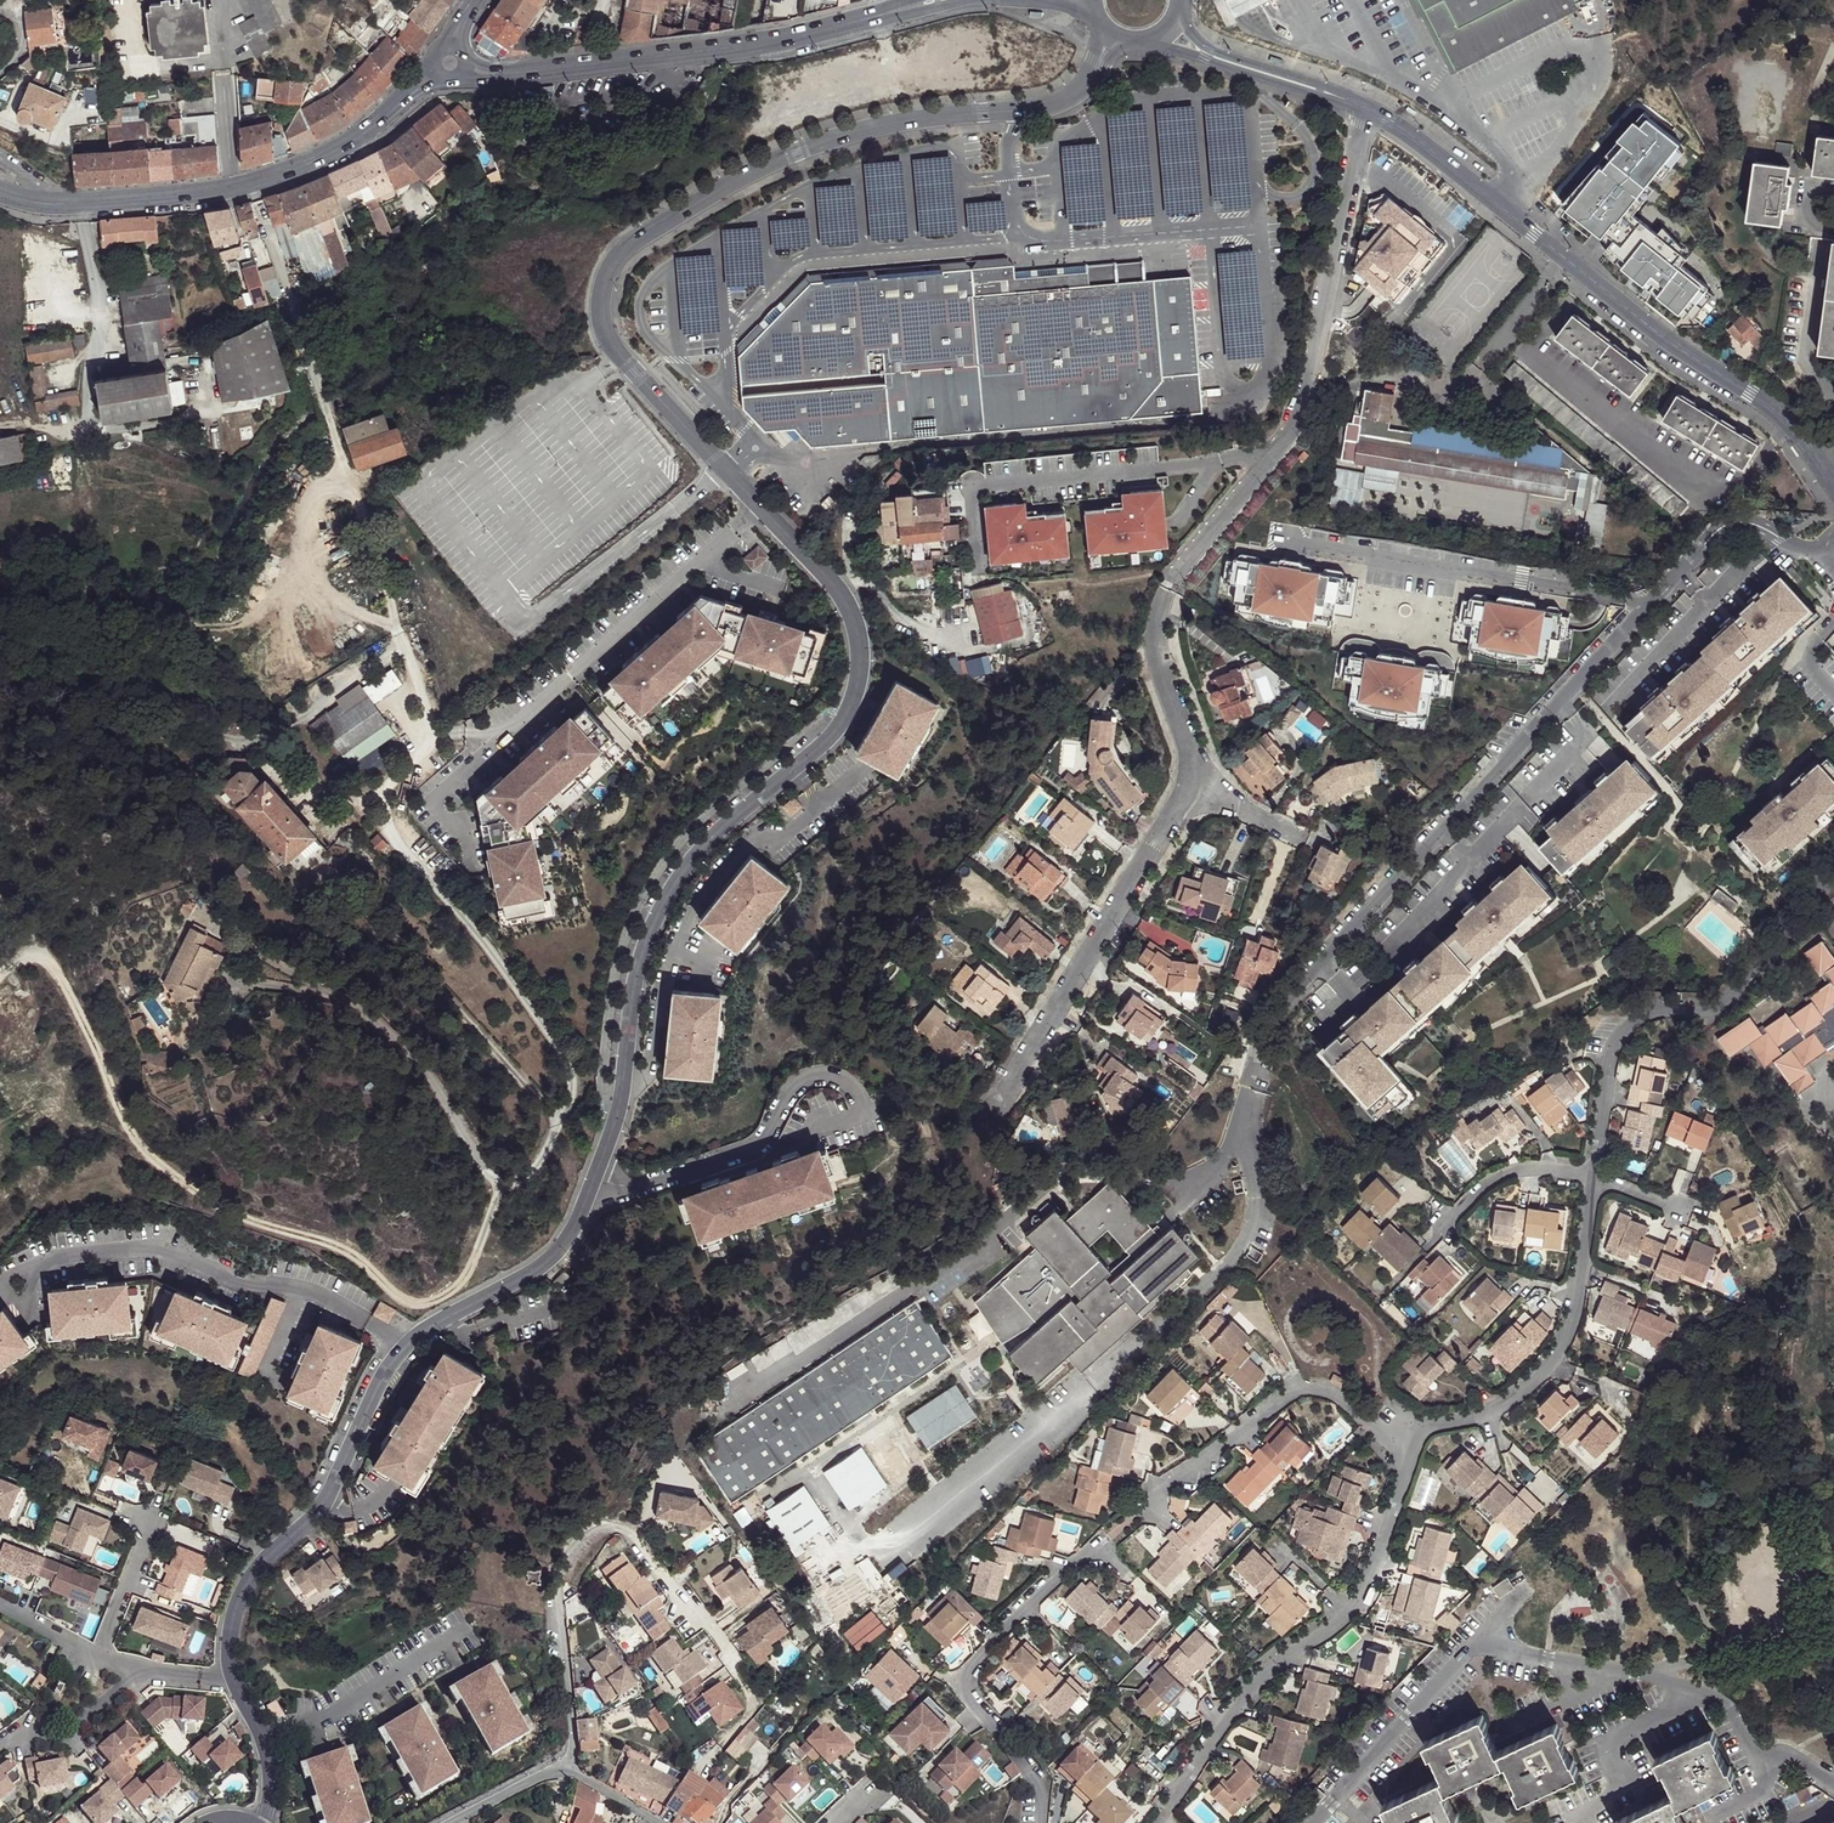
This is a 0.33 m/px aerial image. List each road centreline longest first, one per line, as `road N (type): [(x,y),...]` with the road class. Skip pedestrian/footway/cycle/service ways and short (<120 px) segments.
road 1 (residential): [(406,1345),(562,1245),(610,1141),(638,966),(654,921),(711,839),(831,733),(858,673),(860,640),(828,575),(608,339),(599,293),(613,260),(717,191),(797,151),(871,128),(1044,107),(1086,83)]
road 2 (track): [(505,1184),(456,1287),(439,1300),(405,1300),(345,1249),(202,1197),(137,1145),(57,968),(30,953),(0,975)]
road 3 (residential): [(1408,1462),(1334,1394),(1287,1398),(1134,1511),(1028,1609),(966,1674),(966,1688),(1031,1772),(1041,1794),(1040,1822)]
road 4 (tertiary): [(1365,108),(1776,416),(1833,484)]
road 5 (residential): [(406,1345),(383,1376),(330,1492),(268,1556),(239,1604),(229,1657),(268,1756),(265,1822)]
road 6 (residential): [(1365,108),(1293,425),(1168,589)]
road 7 (secondary): [(893,11),(768,42),(428,78)]
road 8 (residential): [(1158,1822),(1253,1681),(1367,1588),(1408,1462)]
road 9 (secondary): [(68,205),(253,184),(368,133),(428,78)]
road 10 (residential): [(565,1771),(573,1731),(561,1585),(578,1550),(602,1527)]
road 11 (track): [(329,418),(337,489),(314,508),(292,595)]
road 12 (residential): [(446,1822),(565,1771)]
road 13 (tertiary): [(1243,66),(1365,108)]

